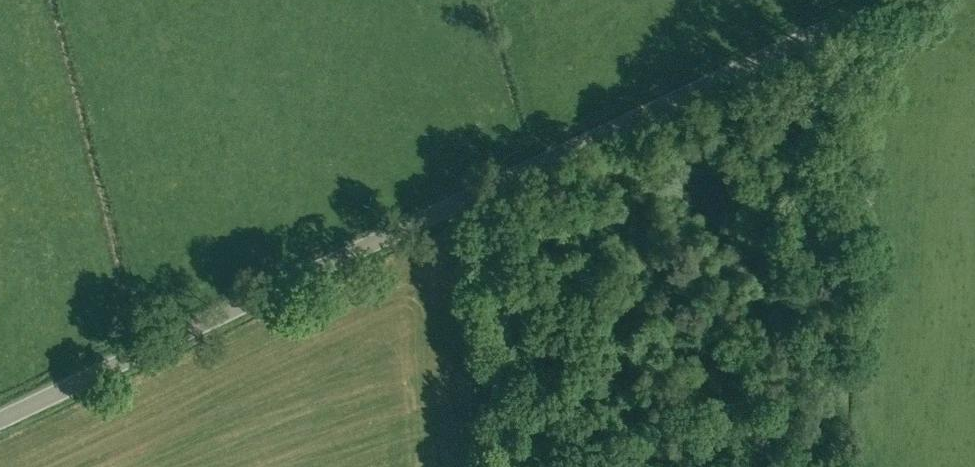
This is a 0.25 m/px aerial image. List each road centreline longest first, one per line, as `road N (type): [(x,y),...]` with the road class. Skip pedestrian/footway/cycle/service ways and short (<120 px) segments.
road 1 (unclassified): [(0,420),(888,0)]
road 2 (track): [(495,184),(512,466)]

